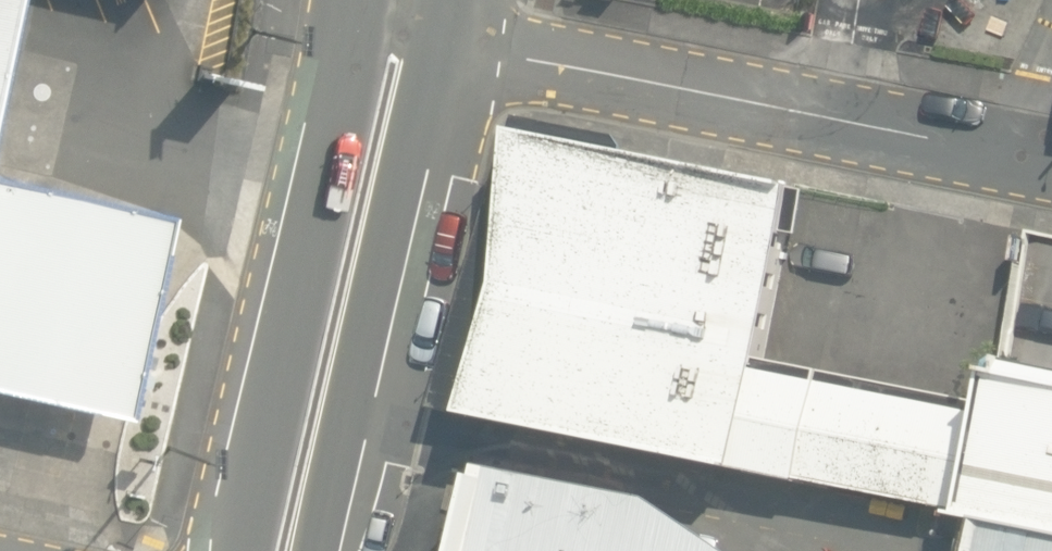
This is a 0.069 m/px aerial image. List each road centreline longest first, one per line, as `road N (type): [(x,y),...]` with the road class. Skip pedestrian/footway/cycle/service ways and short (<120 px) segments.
road 1 (residential): [(1051,160),(449,39)]
road 2 (secondary): [(250,550),(355,14)]
road 3 (secondary): [(449,39),(398,215),(323,550)]

